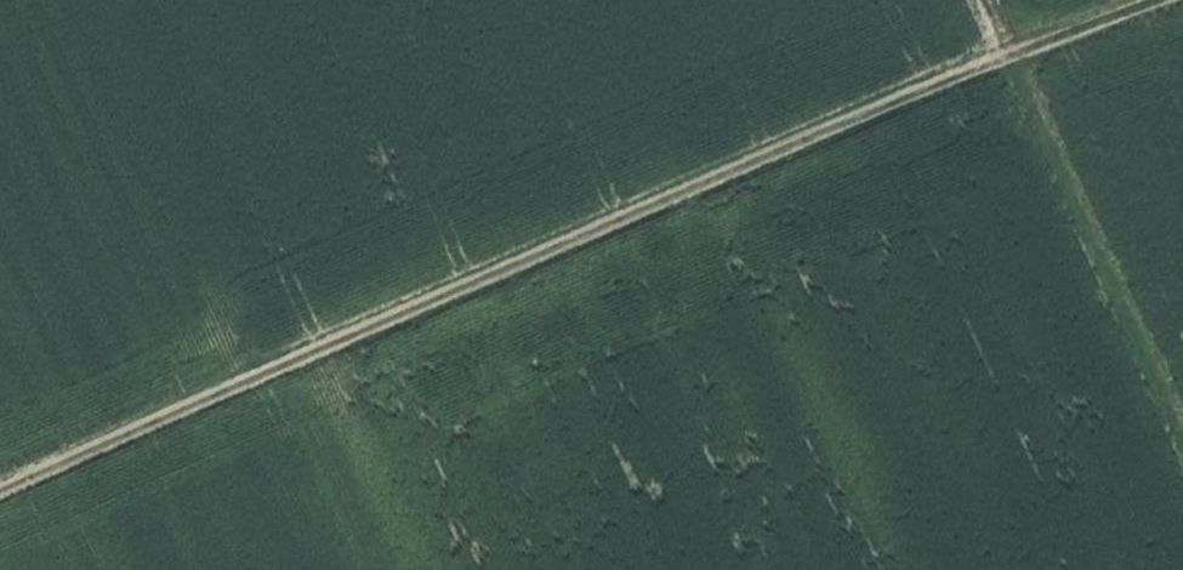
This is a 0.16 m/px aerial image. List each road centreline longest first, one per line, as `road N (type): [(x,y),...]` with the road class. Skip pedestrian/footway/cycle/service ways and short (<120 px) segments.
road 1 (track): [(1163,0),(1010,54),(0,505)]
road 2 (track): [(1182,440),(986,0)]

